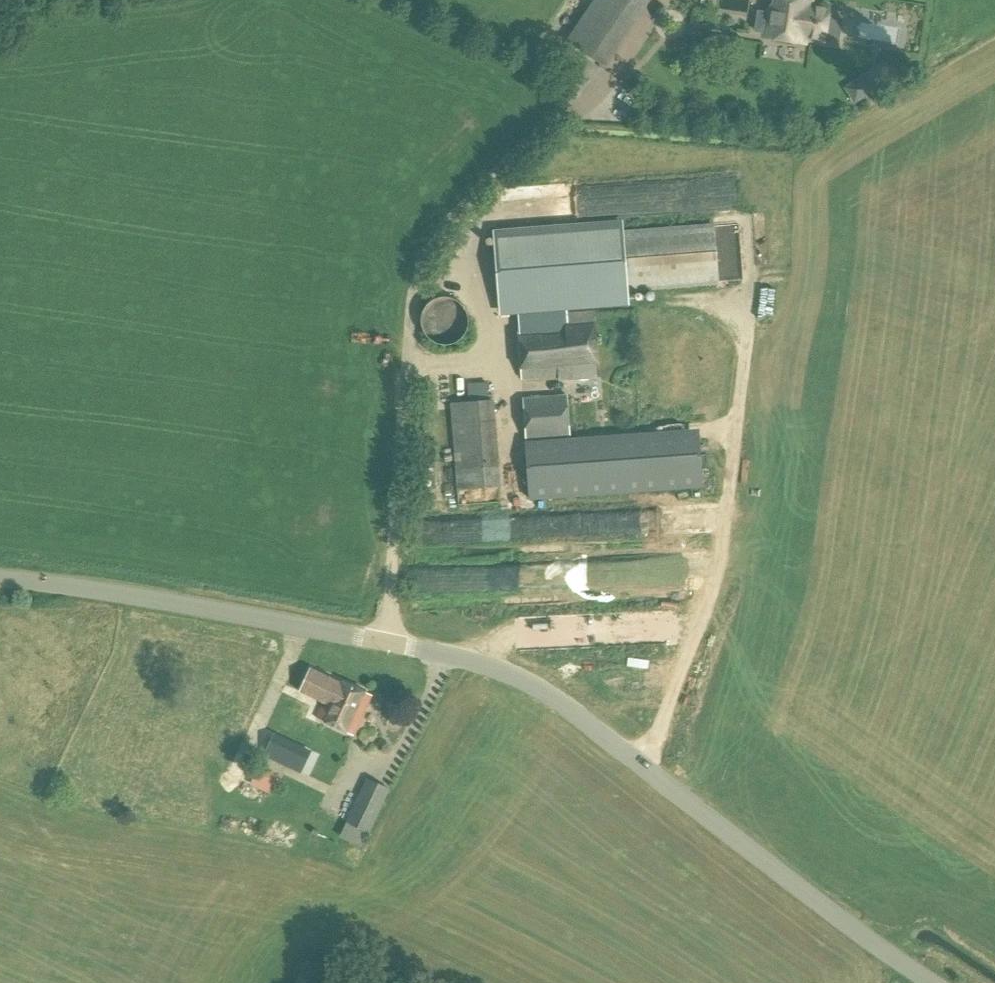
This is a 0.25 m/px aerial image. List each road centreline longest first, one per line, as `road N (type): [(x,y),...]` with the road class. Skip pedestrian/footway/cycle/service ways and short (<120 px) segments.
road 1 (tertiary): [(935,982),(832,918),(523,678),(384,642),(0,582)]

